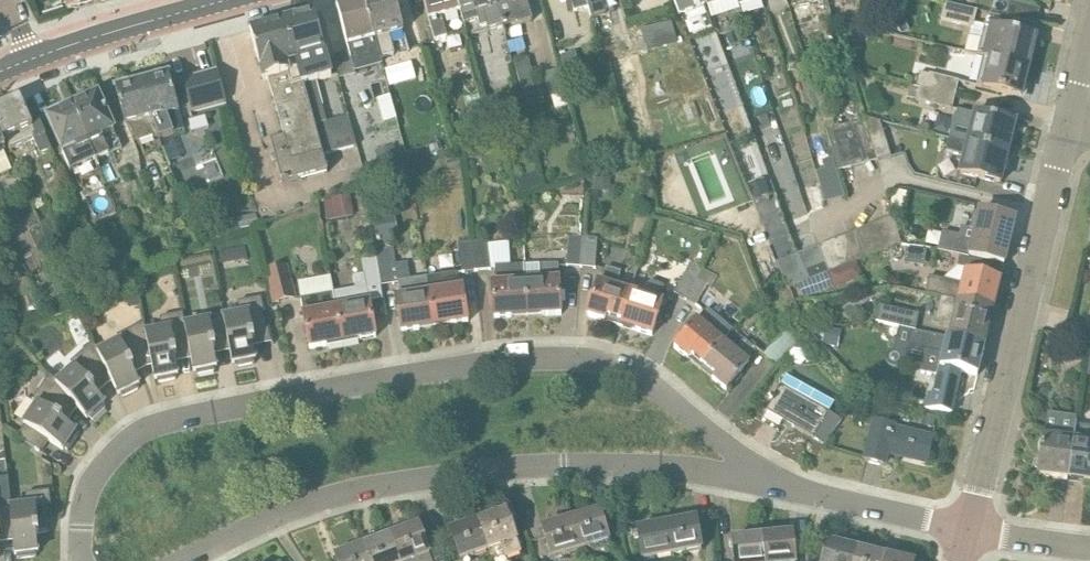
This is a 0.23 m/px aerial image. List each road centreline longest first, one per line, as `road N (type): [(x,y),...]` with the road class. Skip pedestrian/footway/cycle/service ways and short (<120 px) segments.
road 1 (residential): [(90,560),(84,523),(91,485),(135,432),(497,360),(581,357),(638,373),(681,404),(730,474)]
road 2 (residential): [(181,560),(309,504),(417,477),(544,463),(730,474)]
road 3 (residential): [(970,527),(1067,121)]
road 4 (residential): [(970,527),(730,474)]
road 5 (tertiary): [(32,58),(200,0)]
road 6 (residential): [(1089,546),(970,527)]

